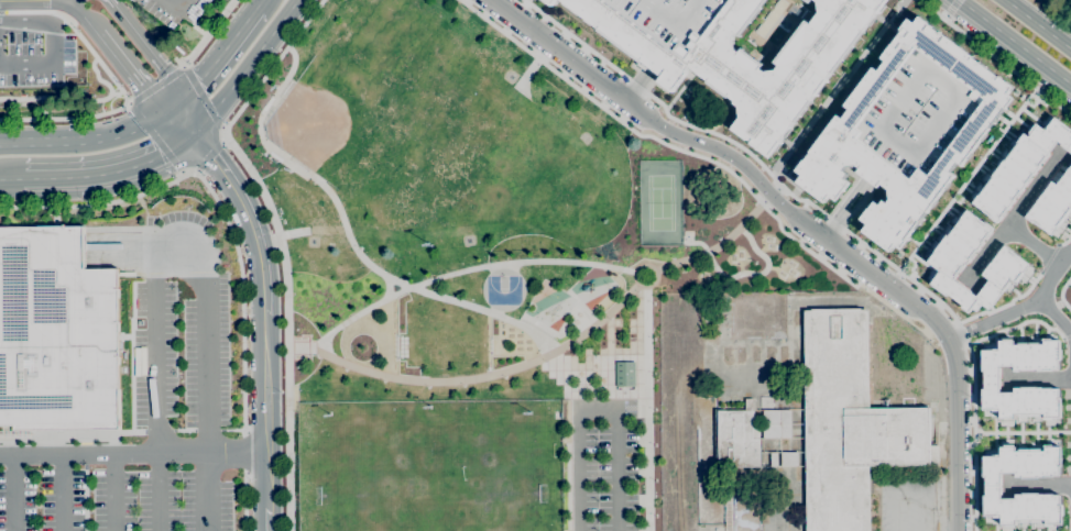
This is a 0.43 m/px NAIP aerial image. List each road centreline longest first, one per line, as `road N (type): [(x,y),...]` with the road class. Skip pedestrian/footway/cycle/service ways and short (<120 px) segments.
road 1 (residential): [(493,0),(667,131),(746,169),(771,198),(951,338),(958,530)]
road 2 (tertiary): [(271,530),(259,261),(242,208),(193,136)]
road 3 (secondary): [(22,186),(100,180),(164,157),(193,136)]
road 4 (secondary): [(173,104),(145,124),(80,142),(0,144)]
road 5 (residential): [(1070,248),(1027,307),(951,338)]
road 6 (secondary): [(955,0),(1070,86)]
road 7 (secondary): [(258,9),(173,104)]
road 8 (secondary): [(193,136),(272,40)]

